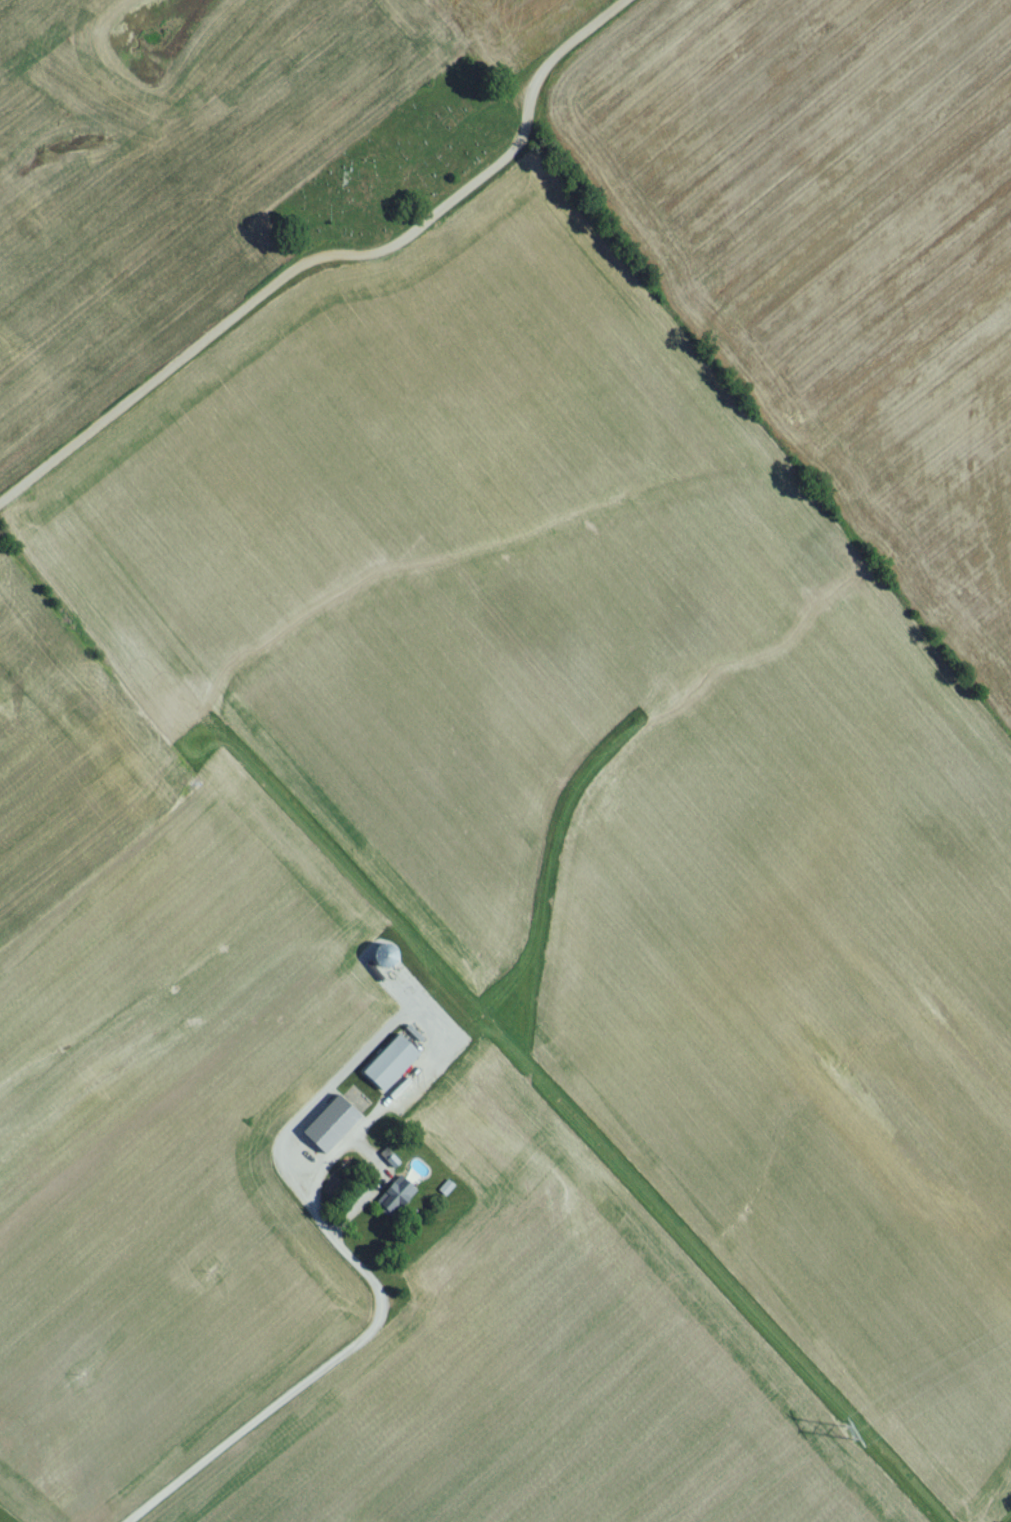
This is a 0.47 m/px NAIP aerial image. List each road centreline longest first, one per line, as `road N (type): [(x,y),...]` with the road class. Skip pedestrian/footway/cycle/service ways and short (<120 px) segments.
road 1 (residential): [(0,510),(304,270),(376,259),(404,245),(509,164),(528,140),(530,103),(557,61),(633,0)]

